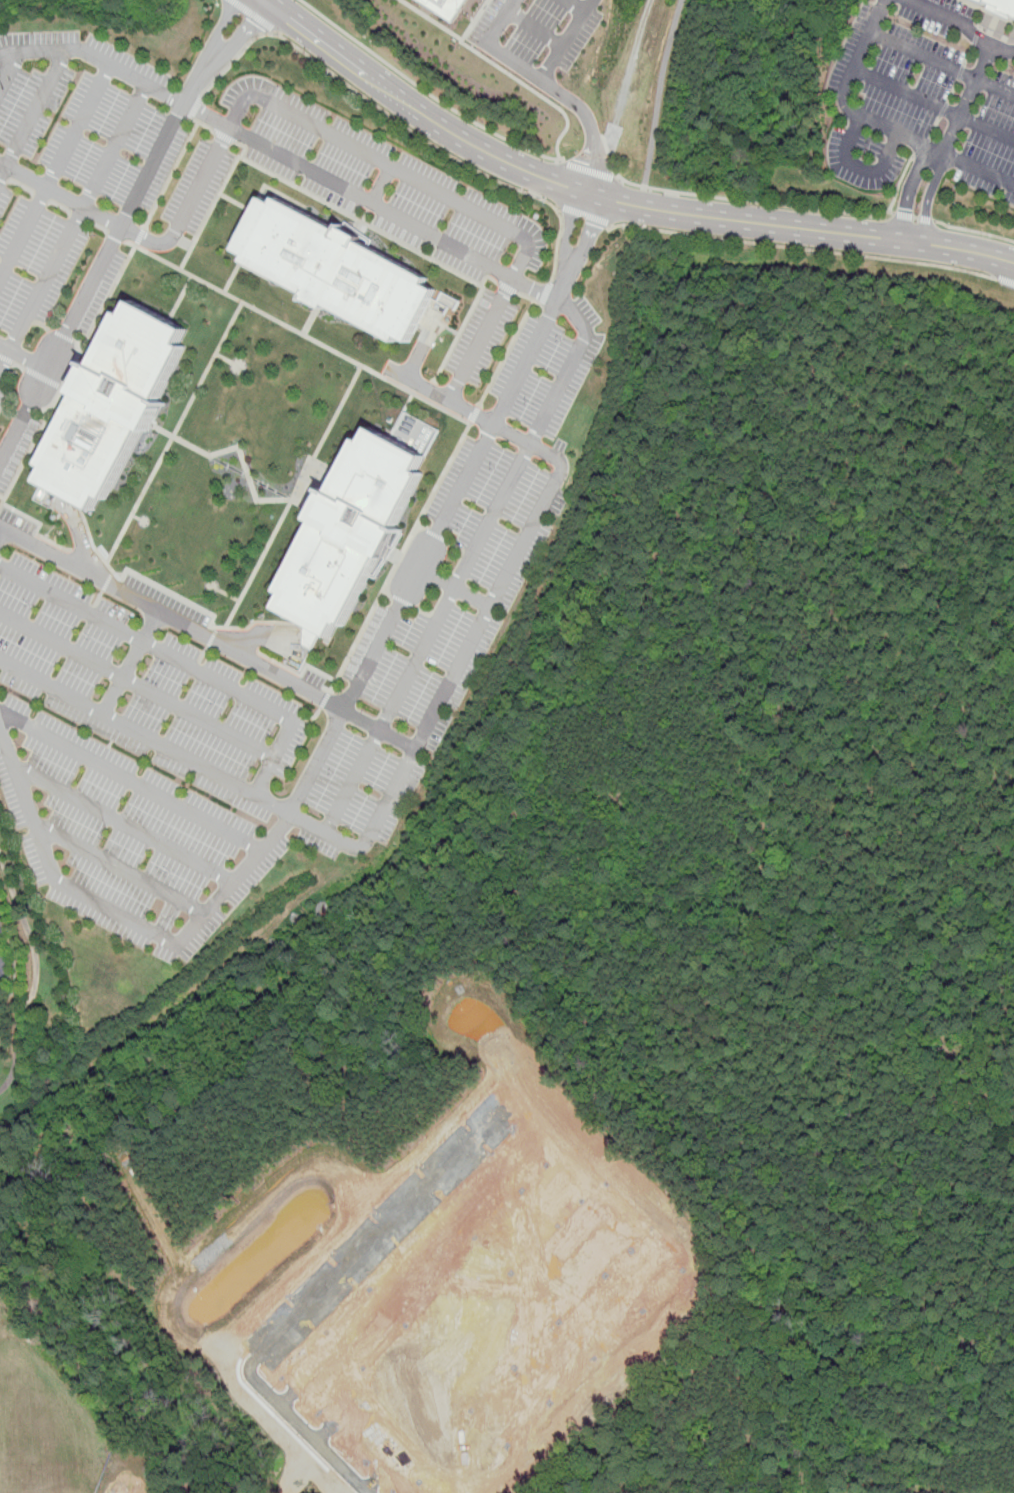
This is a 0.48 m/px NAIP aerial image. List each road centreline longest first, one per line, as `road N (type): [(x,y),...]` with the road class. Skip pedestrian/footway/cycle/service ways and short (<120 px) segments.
road 1 (tertiary): [(268,0),(444,134),(570,193),(902,240),(1013,264)]

